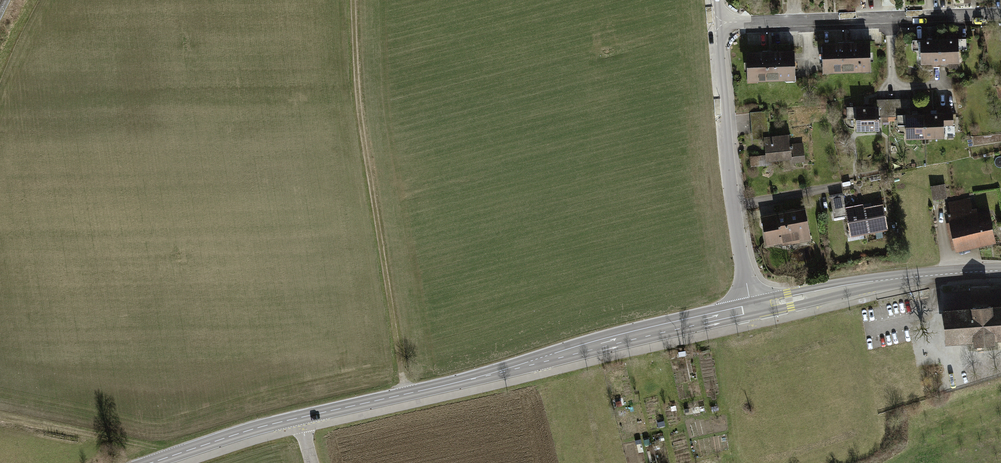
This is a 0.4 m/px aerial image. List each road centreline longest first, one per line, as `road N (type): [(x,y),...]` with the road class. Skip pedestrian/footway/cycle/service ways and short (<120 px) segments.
road 1 (secondary): [(752,308),(261,427),(151,462)]
road 2 (track): [(353,0),(355,90),(405,394)]
road 3 (residential): [(752,308),(716,23)]
road 4 (residential): [(716,23),(1000,15)]
road 5 (secondary): [(1000,271),(885,280),(752,308)]
road 6 (track): [(0,418),(172,456)]

